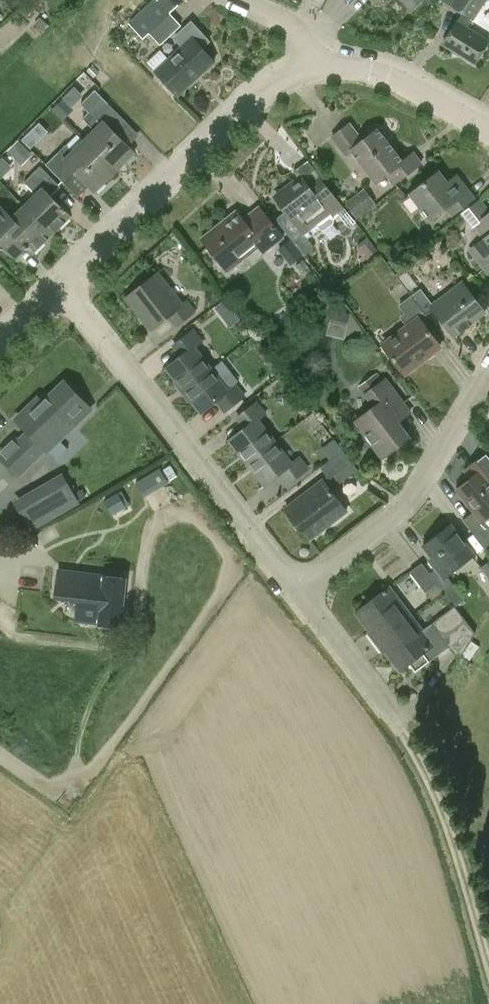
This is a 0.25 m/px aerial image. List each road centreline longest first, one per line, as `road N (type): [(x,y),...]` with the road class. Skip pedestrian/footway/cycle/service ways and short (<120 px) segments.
road 1 (residential): [(296,592),(62,284)]
road 2 (residential): [(62,284),(258,94),(308,73)]
road 3 (residential): [(296,592),(408,504),(488,372)]
road 4 (track): [(401,727),(439,800),(488,960)]
road 5 (residential): [(488,130),(396,80),(353,67),(308,73)]
road 6 (residential): [(401,727),(296,592)]

